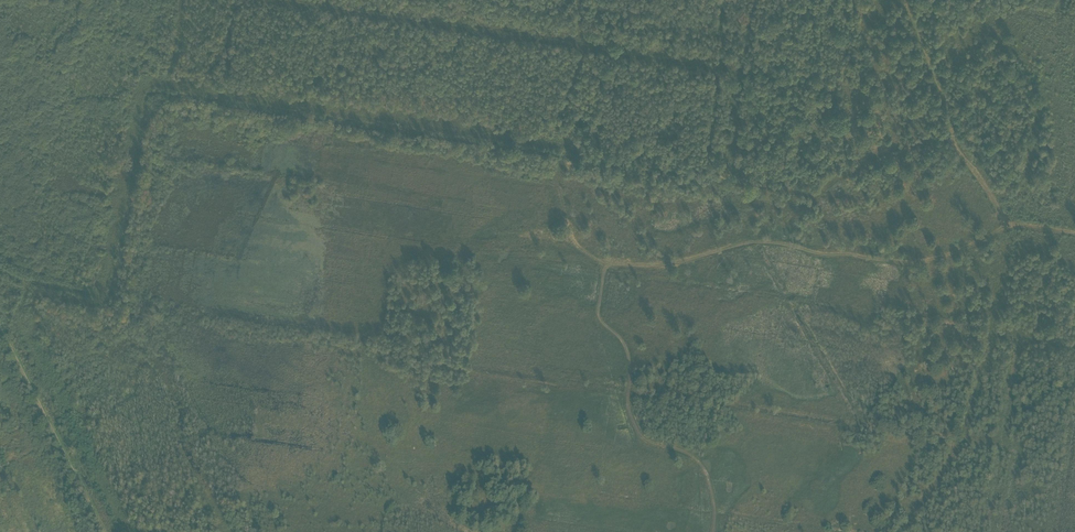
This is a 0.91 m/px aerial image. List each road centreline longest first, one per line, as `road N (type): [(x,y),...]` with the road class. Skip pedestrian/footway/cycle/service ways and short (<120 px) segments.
road 1 (track): [(710,531),(701,467),(647,442),(632,418),(626,350),(598,318),(606,264),(672,264),(764,242),(913,263),(1009,225),(1074,233)]
road 2 (track): [(1009,225),(962,155),(905,0)]
road 3 (track): [(0,328),(103,531)]

